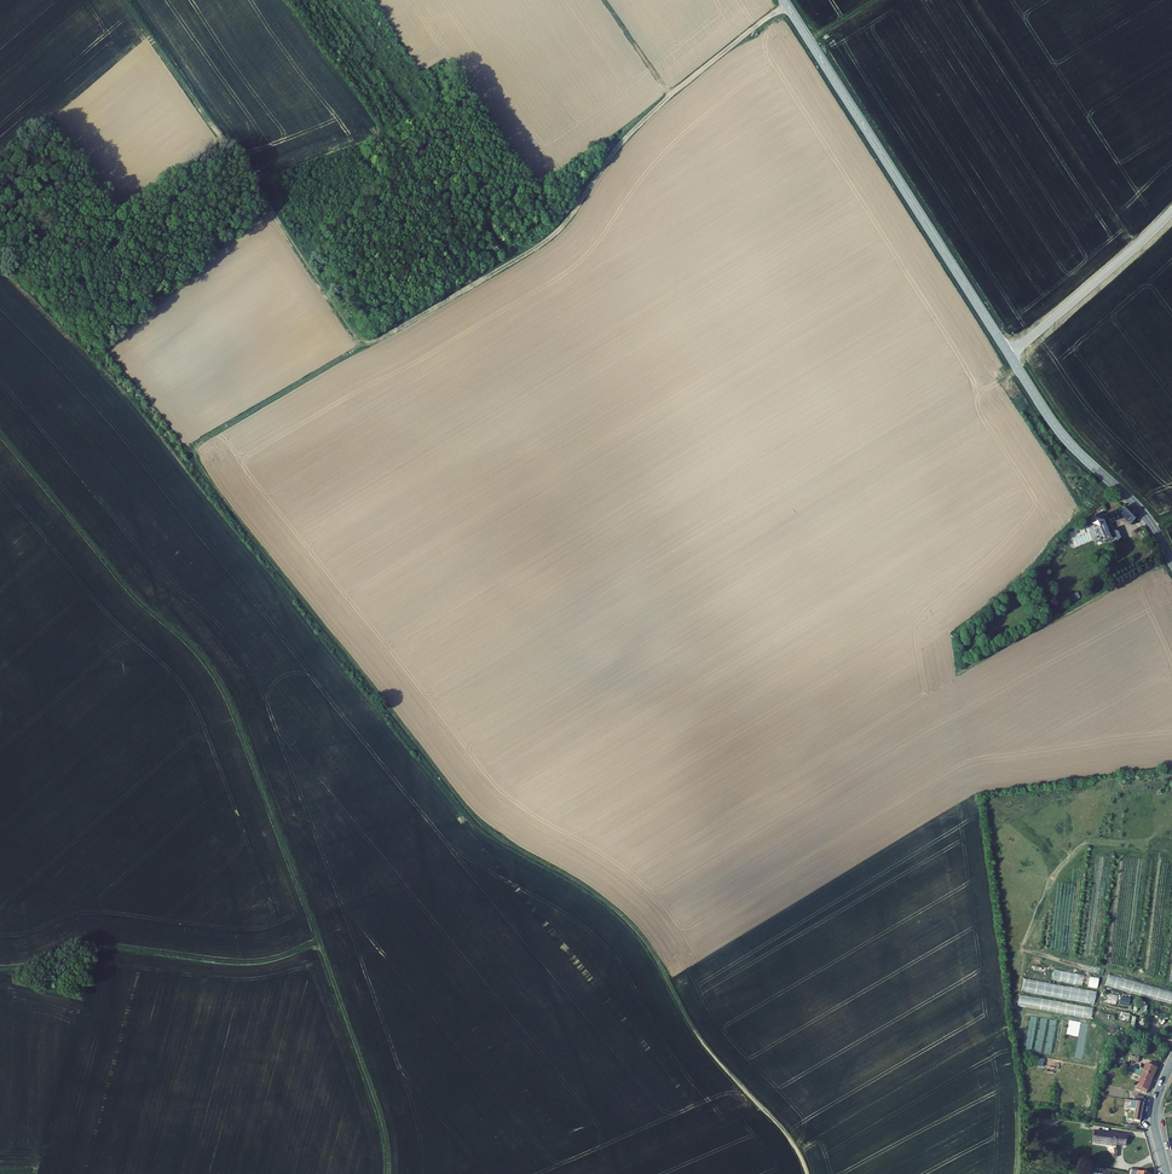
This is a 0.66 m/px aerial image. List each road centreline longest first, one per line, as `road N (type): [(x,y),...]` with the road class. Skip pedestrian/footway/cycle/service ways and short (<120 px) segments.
road 1 (track): [(807,1173),(784,1132),(695,1032),(647,944),(579,883),(482,826),(192,460),(191,450),(550,238),(623,141),(786,3)]
road 2 (track): [(0,424),(230,689),(386,1137),(391,1173)]
road 3 (track): [(362,347),(244,163),(122,0)]
road 4 (tertiary): [(1009,355),(784,0)]
road 5 (track): [(0,971),(44,976),(91,949),(261,965),(318,936)]
road 6 (tertiary): [(1171,562),(1140,510),(1057,428),(1009,355)]
road 7 (unclassified): [(1171,211),(1009,355)]

